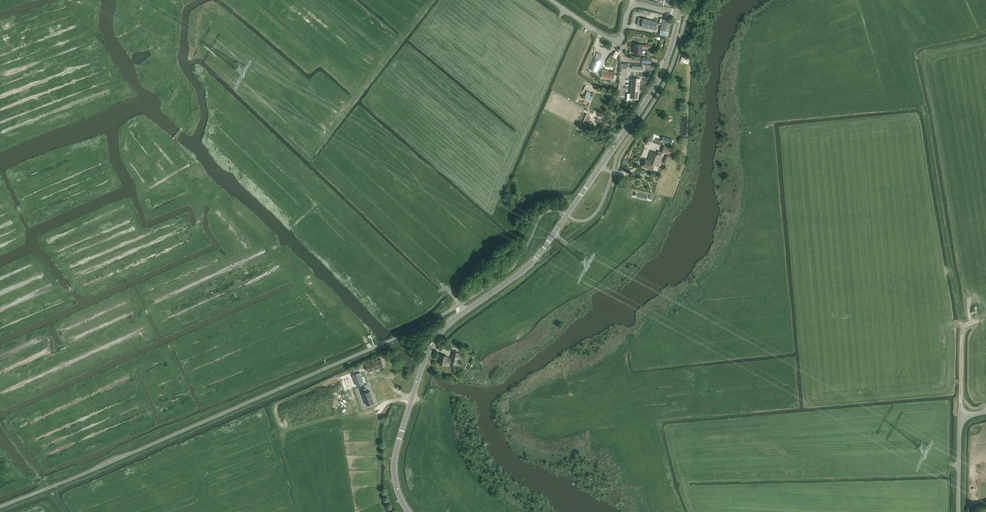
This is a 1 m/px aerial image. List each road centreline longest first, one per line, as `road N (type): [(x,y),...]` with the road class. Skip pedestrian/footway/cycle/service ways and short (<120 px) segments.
road 1 (unclassified): [(408,511),(395,456),(430,346),(551,238),(647,101),(680,11)]
road 2 (track): [(962,330),(922,106)]

